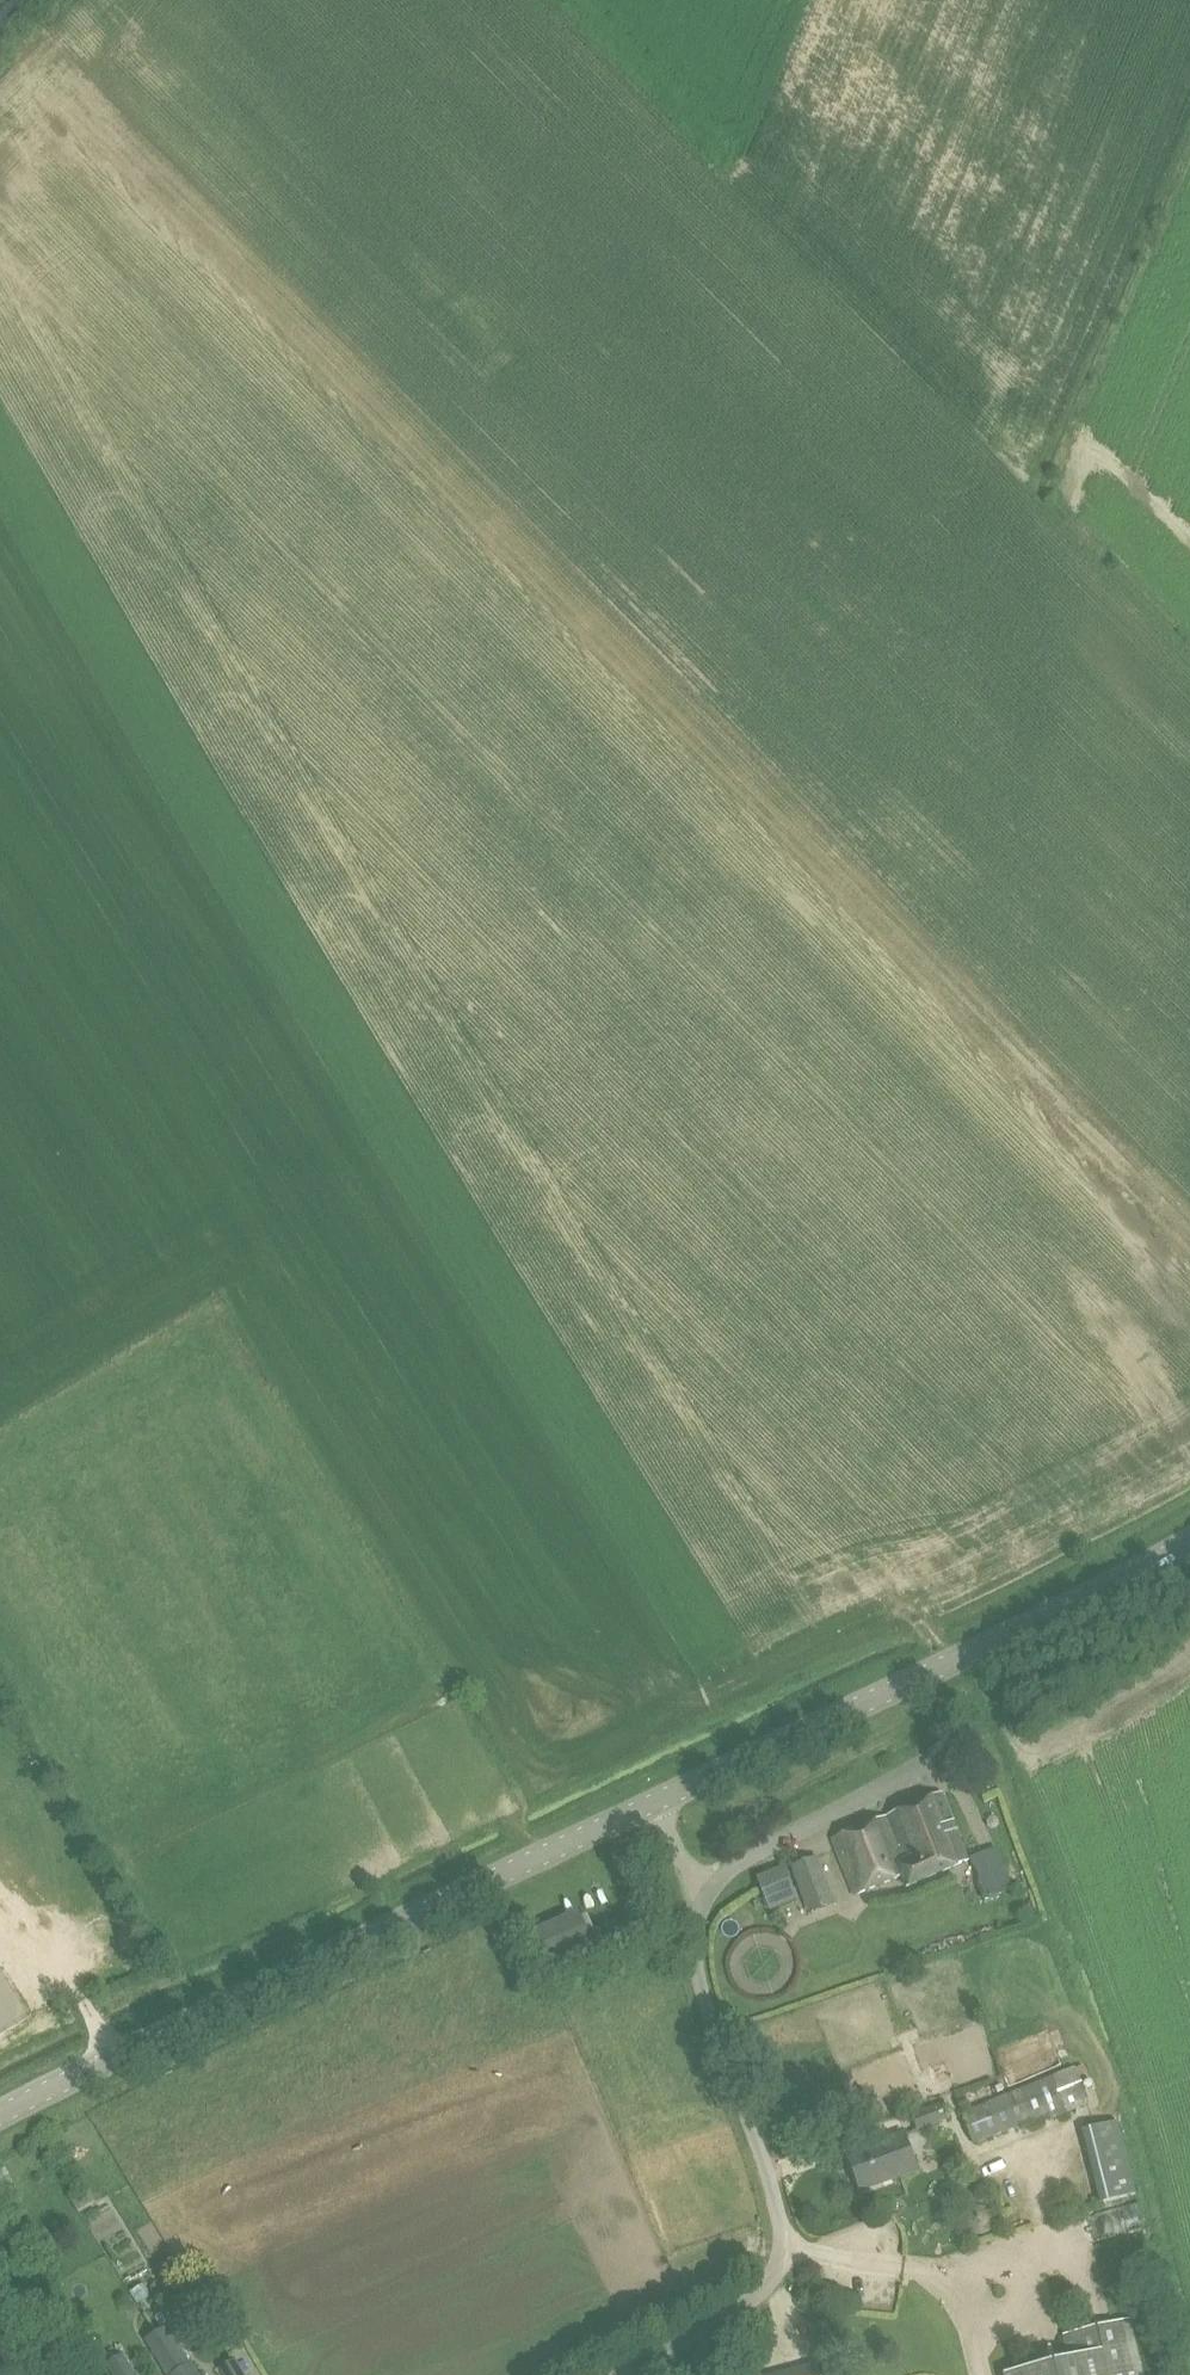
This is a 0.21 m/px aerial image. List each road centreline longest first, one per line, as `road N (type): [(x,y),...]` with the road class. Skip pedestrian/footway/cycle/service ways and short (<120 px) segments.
road 1 (tertiary): [(0,2116),(655,1803)]
road 2 (unclassified): [(605,2374),(758,2292),(780,2237),(775,2199),(699,1978),(696,1891),(655,1803)]
road 3 (tertiary): [(655,1803),(1051,1615),(1189,1538)]

